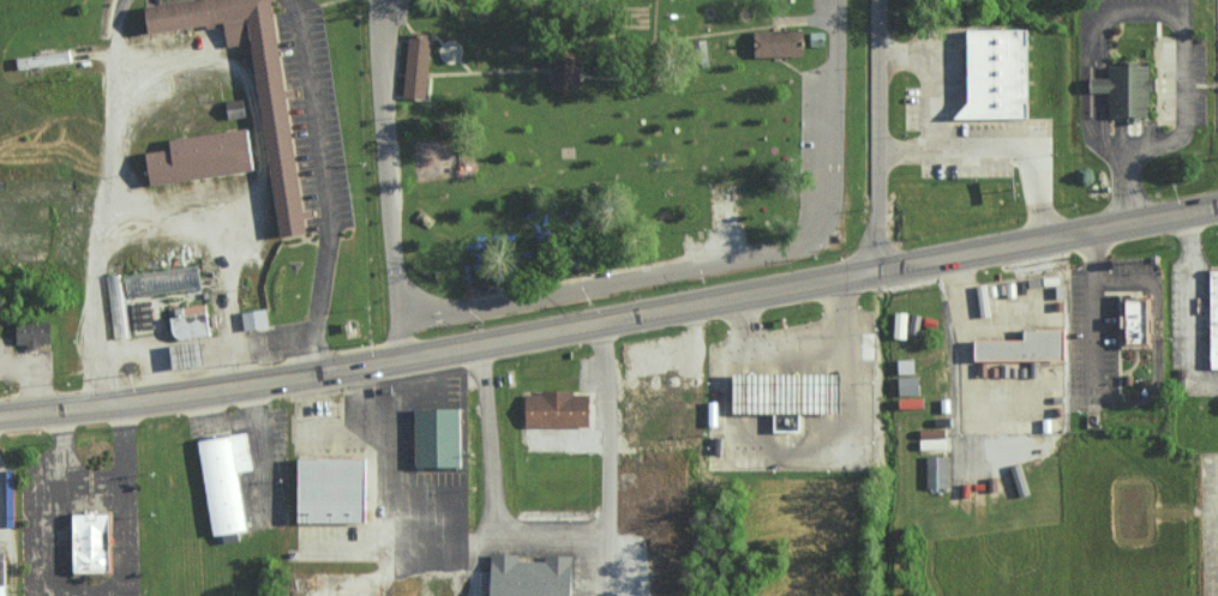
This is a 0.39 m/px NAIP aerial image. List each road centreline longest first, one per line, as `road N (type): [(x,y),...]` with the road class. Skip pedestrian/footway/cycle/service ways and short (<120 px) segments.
road 1 (secondary): [(0,410),(200,390),(743,299),(1217,205)]
road 2 (residential): [(385,0),(382,96),(395,289),(431,317),(817,240),(828,195),(834,0)]
road 3 (residential): [(606,320),(605,595)]
road 4 (residential): [(880,271),(879,0)]
road 5 (residential): [(1180,0),(1181,17),(1090,19),(1091,142),(1126,161)]
road 6 (residential): [(1126,161),(1181,143),(1181,17)]
road 7 (residential): [(880,156),(1006,157)]

